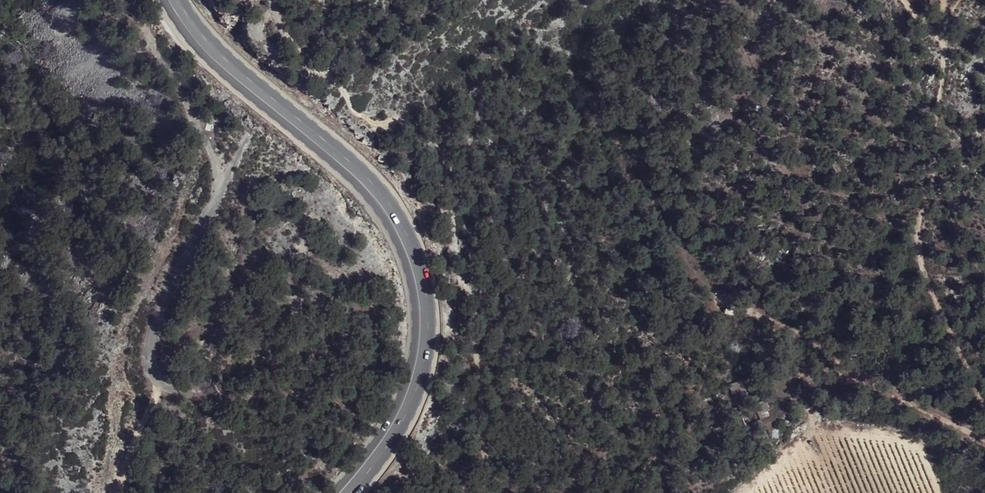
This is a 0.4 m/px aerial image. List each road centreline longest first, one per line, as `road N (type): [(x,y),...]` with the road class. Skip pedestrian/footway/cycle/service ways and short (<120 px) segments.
road 1 (secondary): [(338,492),(398,433),(422,366),(424,288),(398,201),(344,146),(214,50),(177,0)]
road 2 (track): [(984,402),(922,265),(916,232),(932,183),(946,81),(941,30)]
road 3 (track): [(700,273),(745,308),(984,442)]
road 4 (track): [(916,232),(798,180),(772,160),(749,103),(757,25)]
road 5 (track): [(879,385),(801,373),(796,390),(814,413)]

